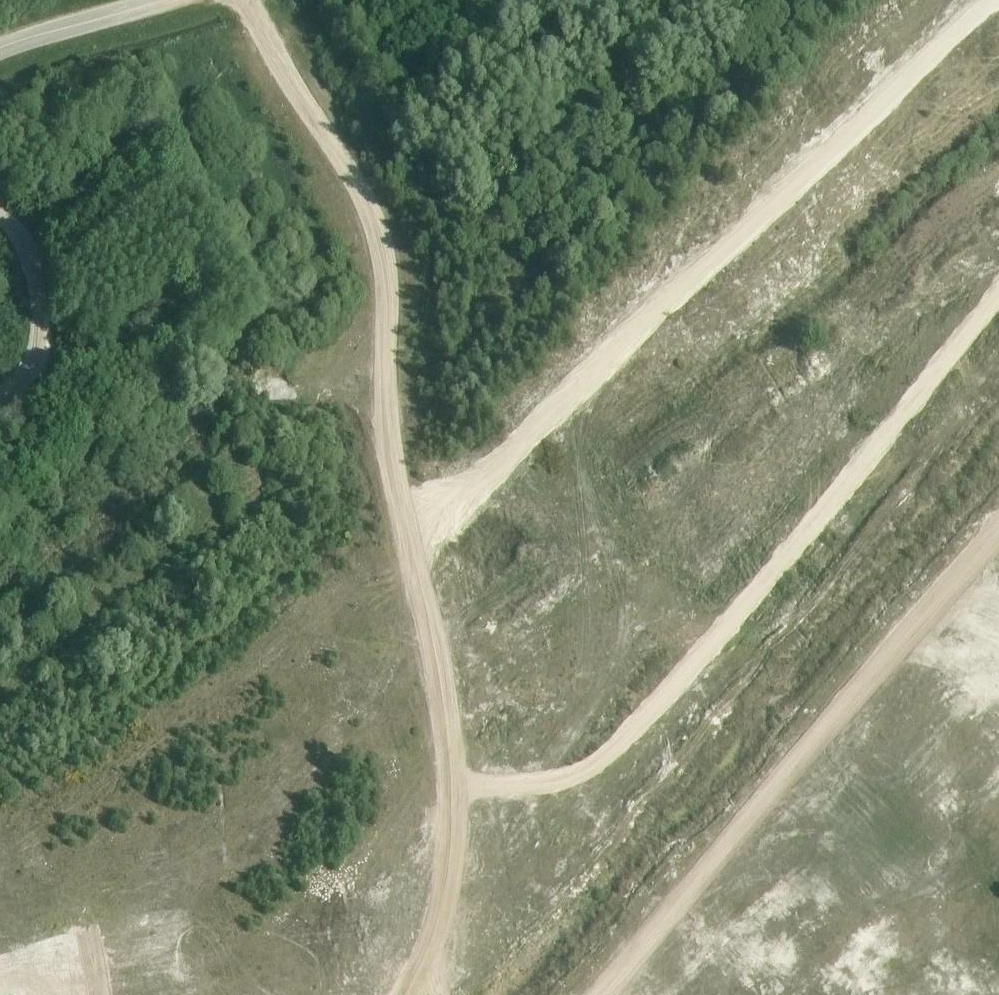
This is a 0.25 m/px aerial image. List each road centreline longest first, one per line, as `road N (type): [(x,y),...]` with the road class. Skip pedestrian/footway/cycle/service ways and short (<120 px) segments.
road 1 (track): [(243,0),(343,164),(378,231),(388,275),(386,408),(451,737),(454,814),(434,940),(406,994)]
road 2 (track): [(998,533),(597,994)]
road 3 (track): [(0,397),(31,371),(43,305),(29,250),(0,209)]

